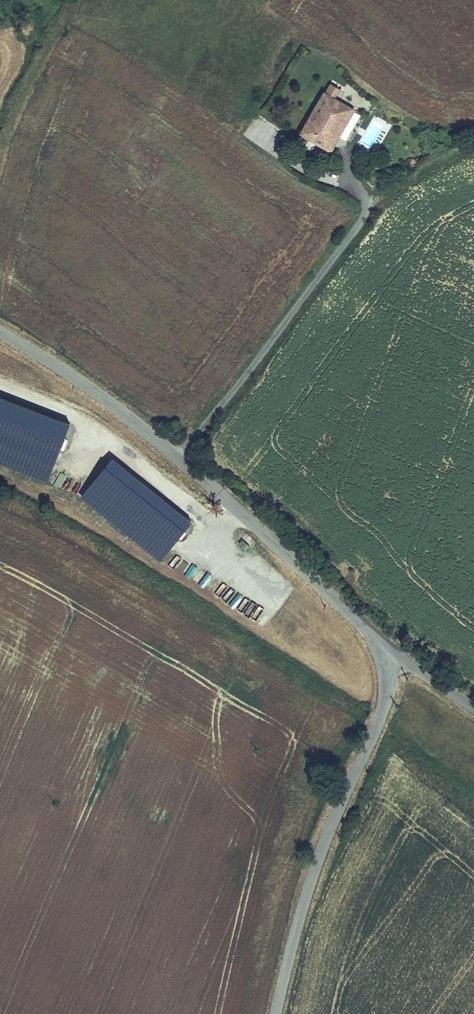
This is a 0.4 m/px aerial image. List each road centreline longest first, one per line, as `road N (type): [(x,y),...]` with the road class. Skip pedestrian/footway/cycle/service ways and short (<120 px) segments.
road 1 (tertiary): [(389,658),(366,626),(176,452),(109,397),(0,331)]
road 2 (tertiary): [(277,1013),(305,880),(377,725),(389,658)]
road 3 (track): [(365,206),(443,151),(473,141)]

